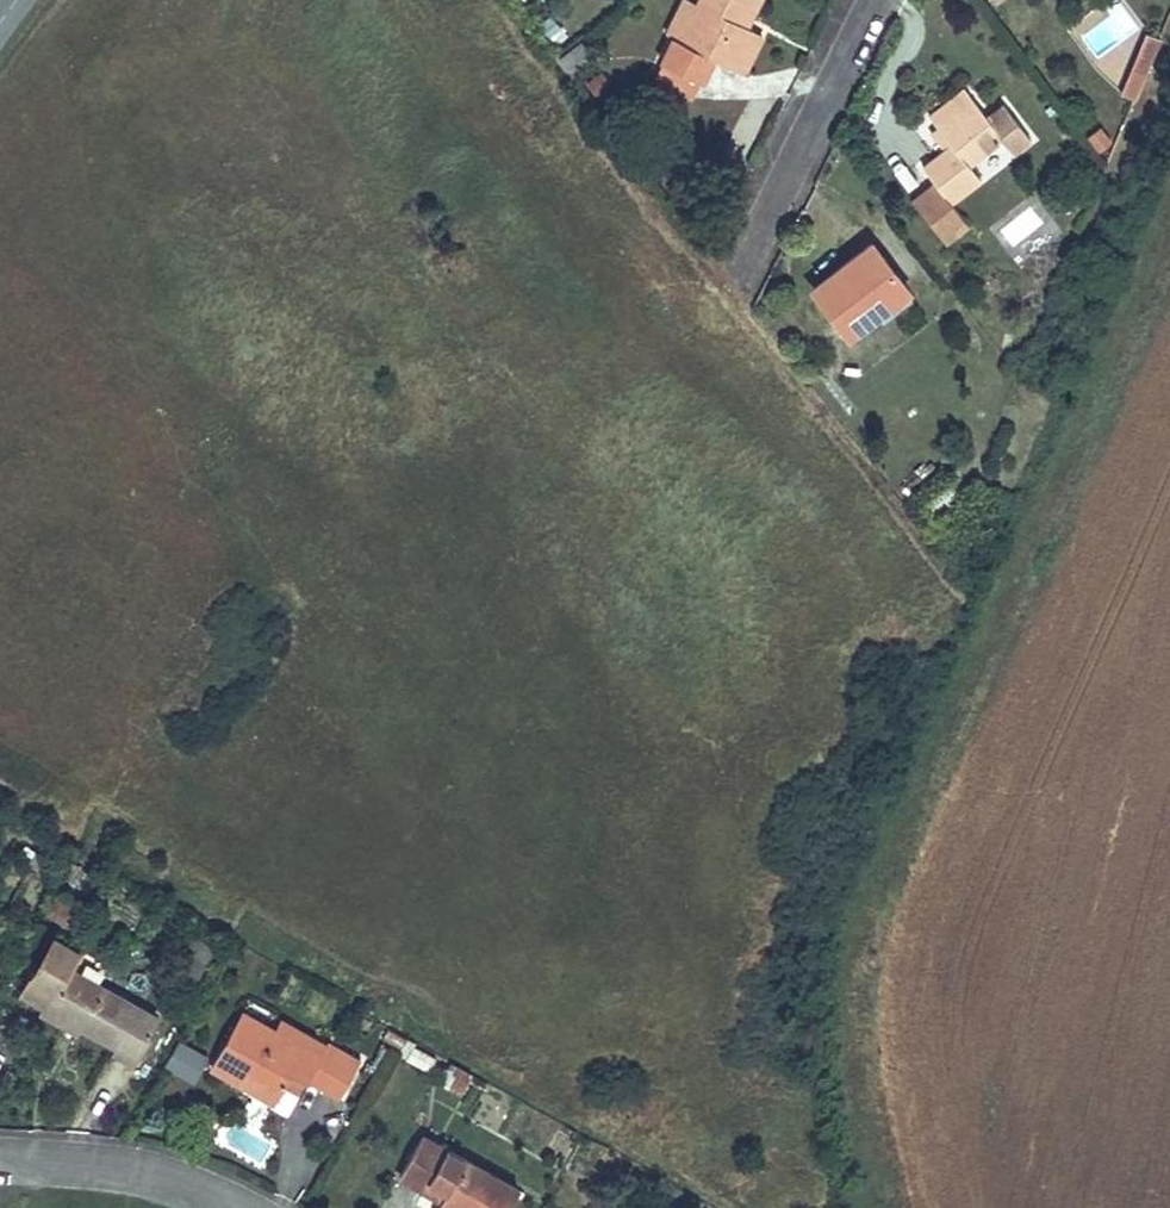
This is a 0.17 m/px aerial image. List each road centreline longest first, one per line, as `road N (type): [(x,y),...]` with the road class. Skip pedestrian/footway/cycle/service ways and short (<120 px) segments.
road 1 (residential): [(243,1207),(128,1166),(0,1154)]

